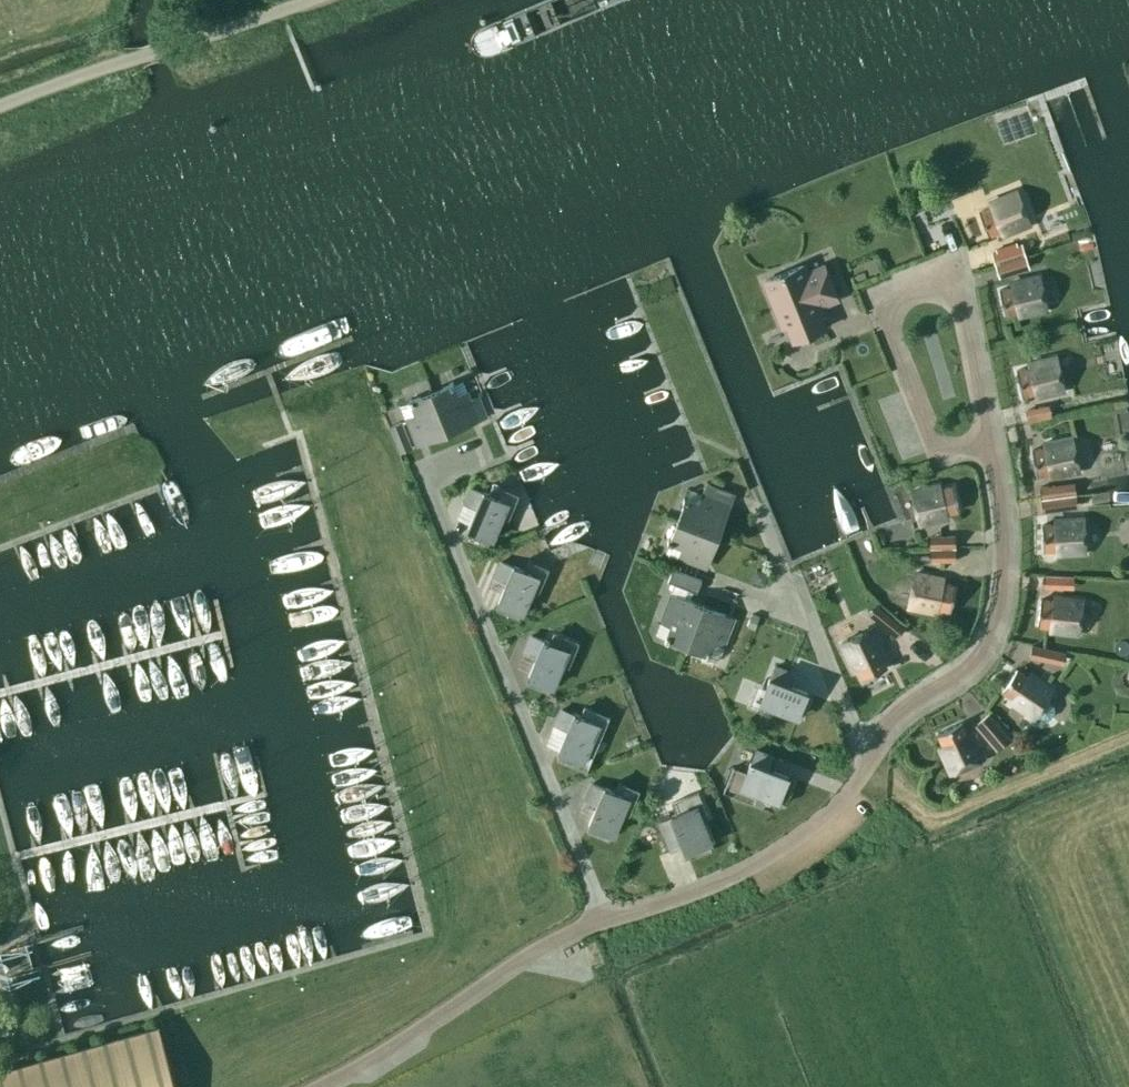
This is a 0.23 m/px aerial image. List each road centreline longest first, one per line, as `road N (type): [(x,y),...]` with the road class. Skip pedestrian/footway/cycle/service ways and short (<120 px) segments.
road 1 (residential): [(603,919),(423,472),(487,446)]
road 2 (residential): [(989,442),(937,450),(877,302),(953,271),(982,412)]
road 3 (residential): [(870,757),(901,709),(963,670),(990,634),(1003,544),(989,442)]
road 4 (residential): [(320,1086),(533,952),(603,919)]
road 5 (residential): [(603,919),(714,884),(779,850),(835,806),(870,757)]
road 6 (unclassified): [(0,103),(304,0)]
road 7 (residential): [(870,757),(756,506)]

